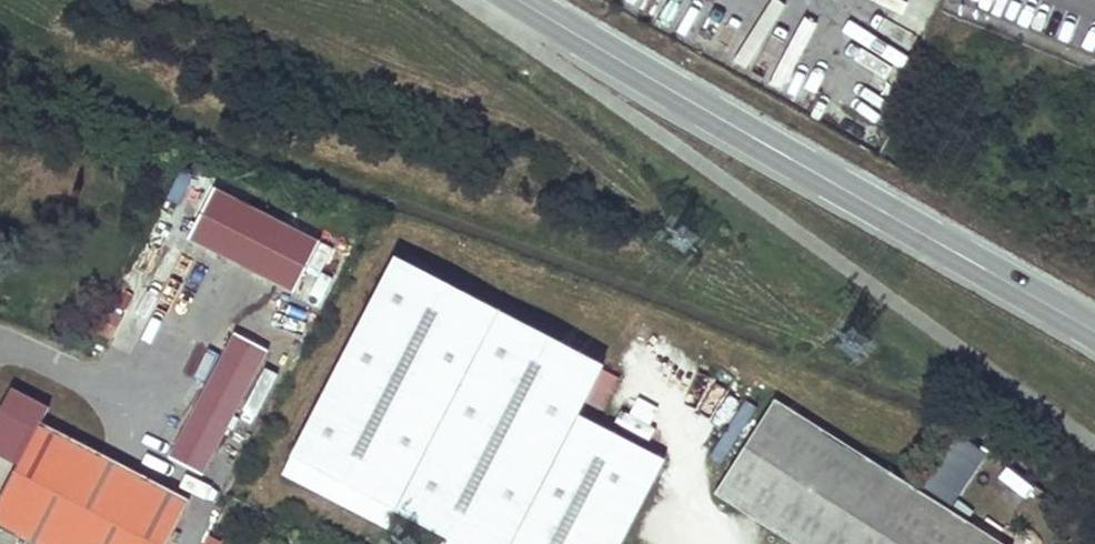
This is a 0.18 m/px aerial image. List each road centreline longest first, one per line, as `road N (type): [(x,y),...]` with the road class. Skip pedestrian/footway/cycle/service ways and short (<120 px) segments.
road 1 (secondary): [(521,0),(1094,331)]

